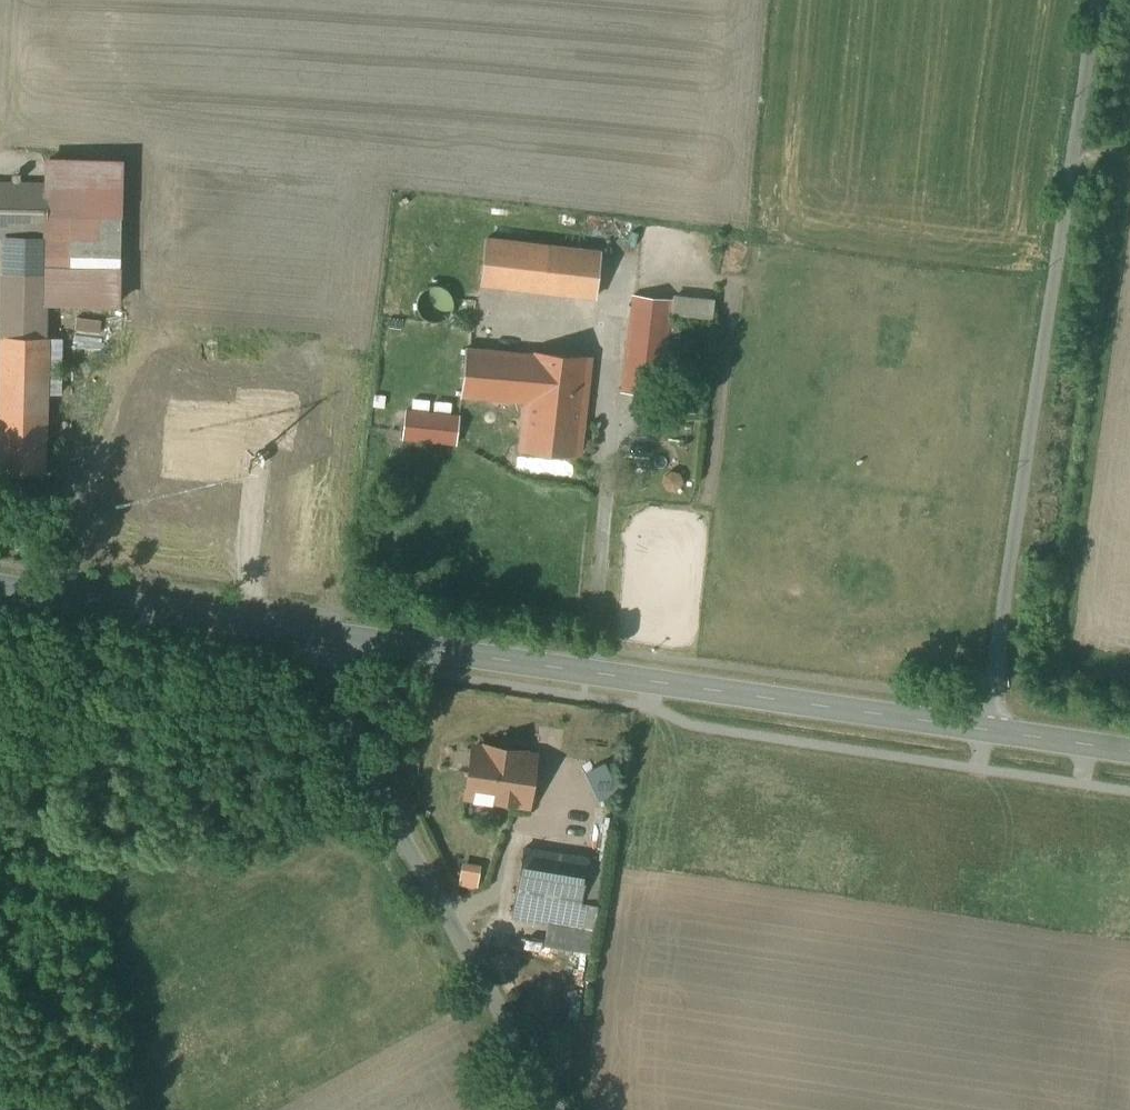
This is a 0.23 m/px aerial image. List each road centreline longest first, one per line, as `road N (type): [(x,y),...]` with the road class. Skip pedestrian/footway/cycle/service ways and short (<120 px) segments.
road 1 (unclassified): [(1093,0),(985,732)]
road 2 (secondary): [(985,732),(311,634)]
road 3 (unclassified): [(553,1109),(313,657),(311,634)]
road 4 (secondary): [(311,634),(0,589)]
road 5 (secondary): [(1129,753),(985,732)]

